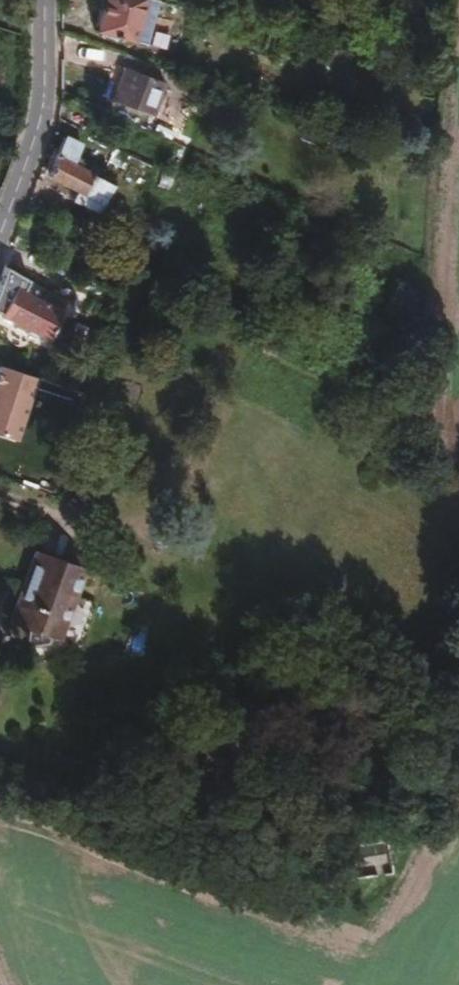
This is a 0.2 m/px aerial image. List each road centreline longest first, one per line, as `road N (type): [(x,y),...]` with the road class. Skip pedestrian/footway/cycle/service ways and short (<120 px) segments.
road 1 (tertiary): [(44,0),(39,128),(0,234)]

